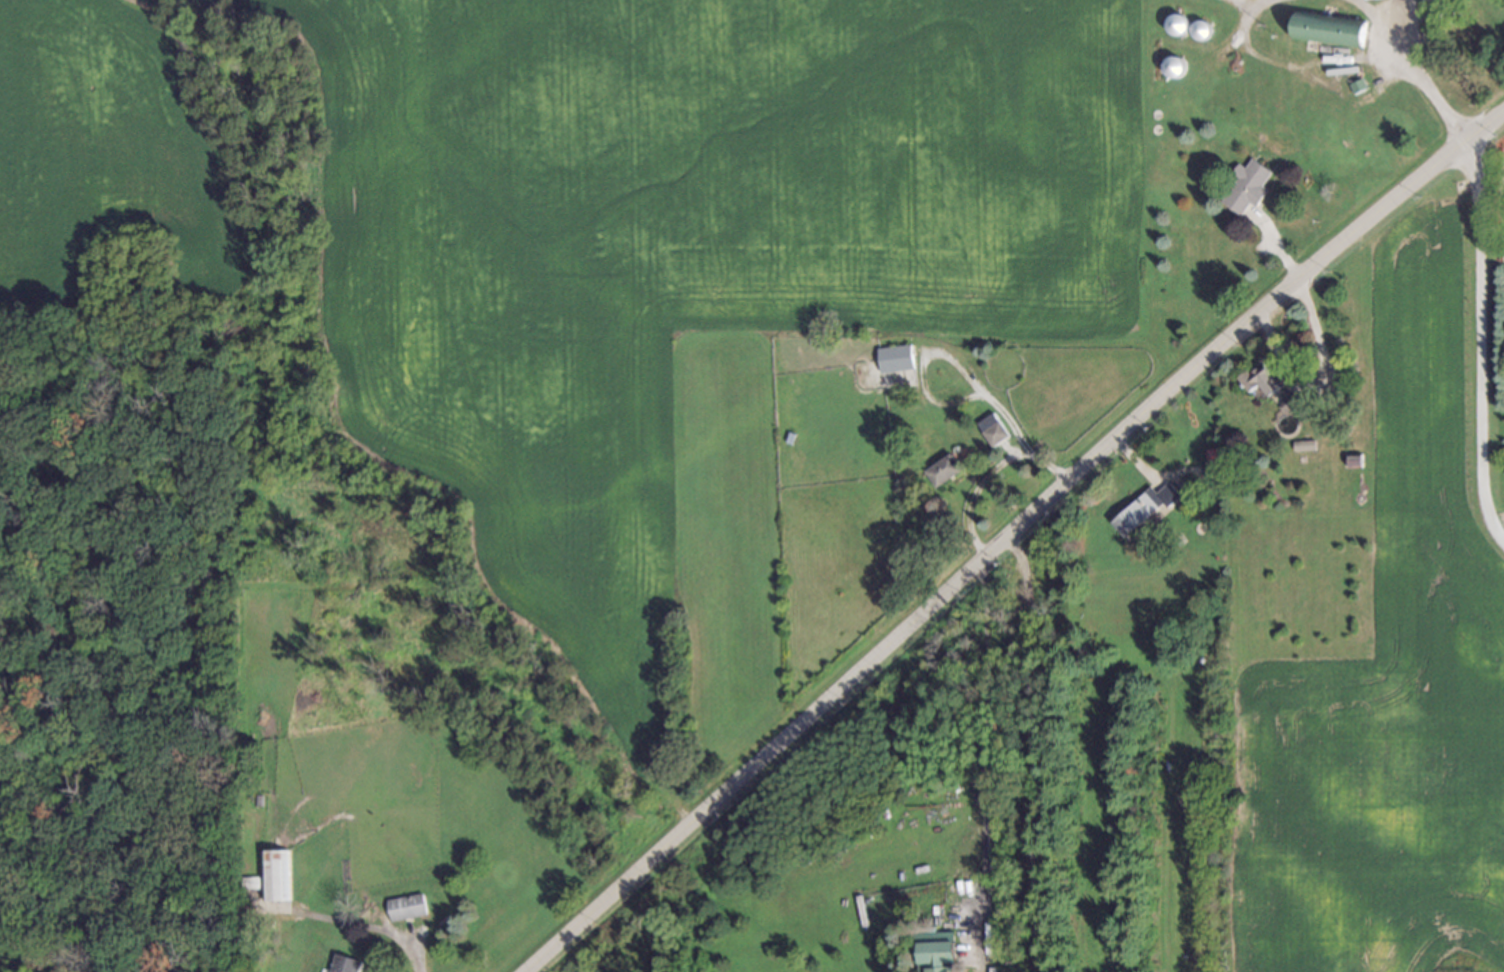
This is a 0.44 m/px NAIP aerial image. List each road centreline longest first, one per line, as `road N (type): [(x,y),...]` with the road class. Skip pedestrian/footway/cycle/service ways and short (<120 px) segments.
road 1 (tertiary): [(523,971),(1191,367),(1503,113)]

